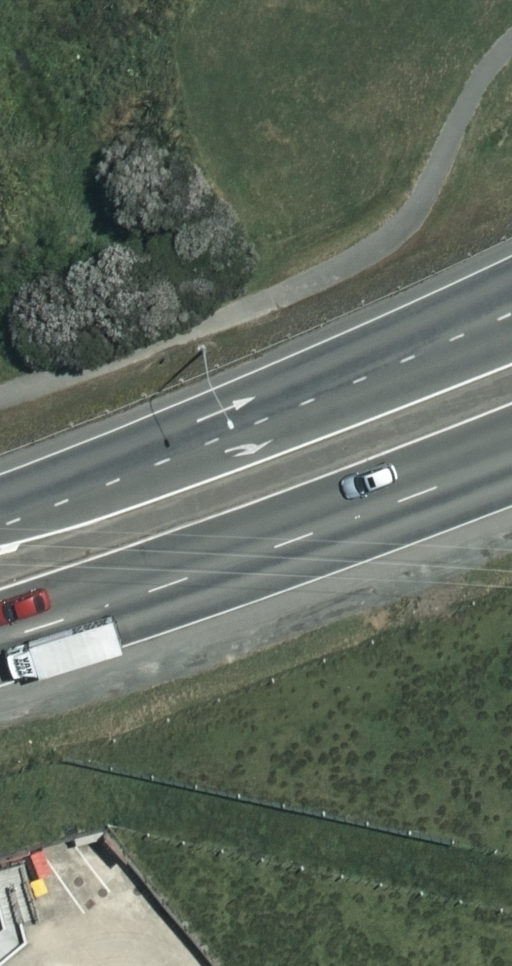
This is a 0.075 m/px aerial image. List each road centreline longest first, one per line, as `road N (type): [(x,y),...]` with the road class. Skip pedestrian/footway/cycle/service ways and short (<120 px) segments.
road 1 (trunk): [(0,494),(244,410),(511,284)]
road 2 (trunk): [(0,571),(171,515),(511,361)]
road 3 (trunk): [(511,452),(0,631)]
road 4 (track): [(511,882),(179,810)]

